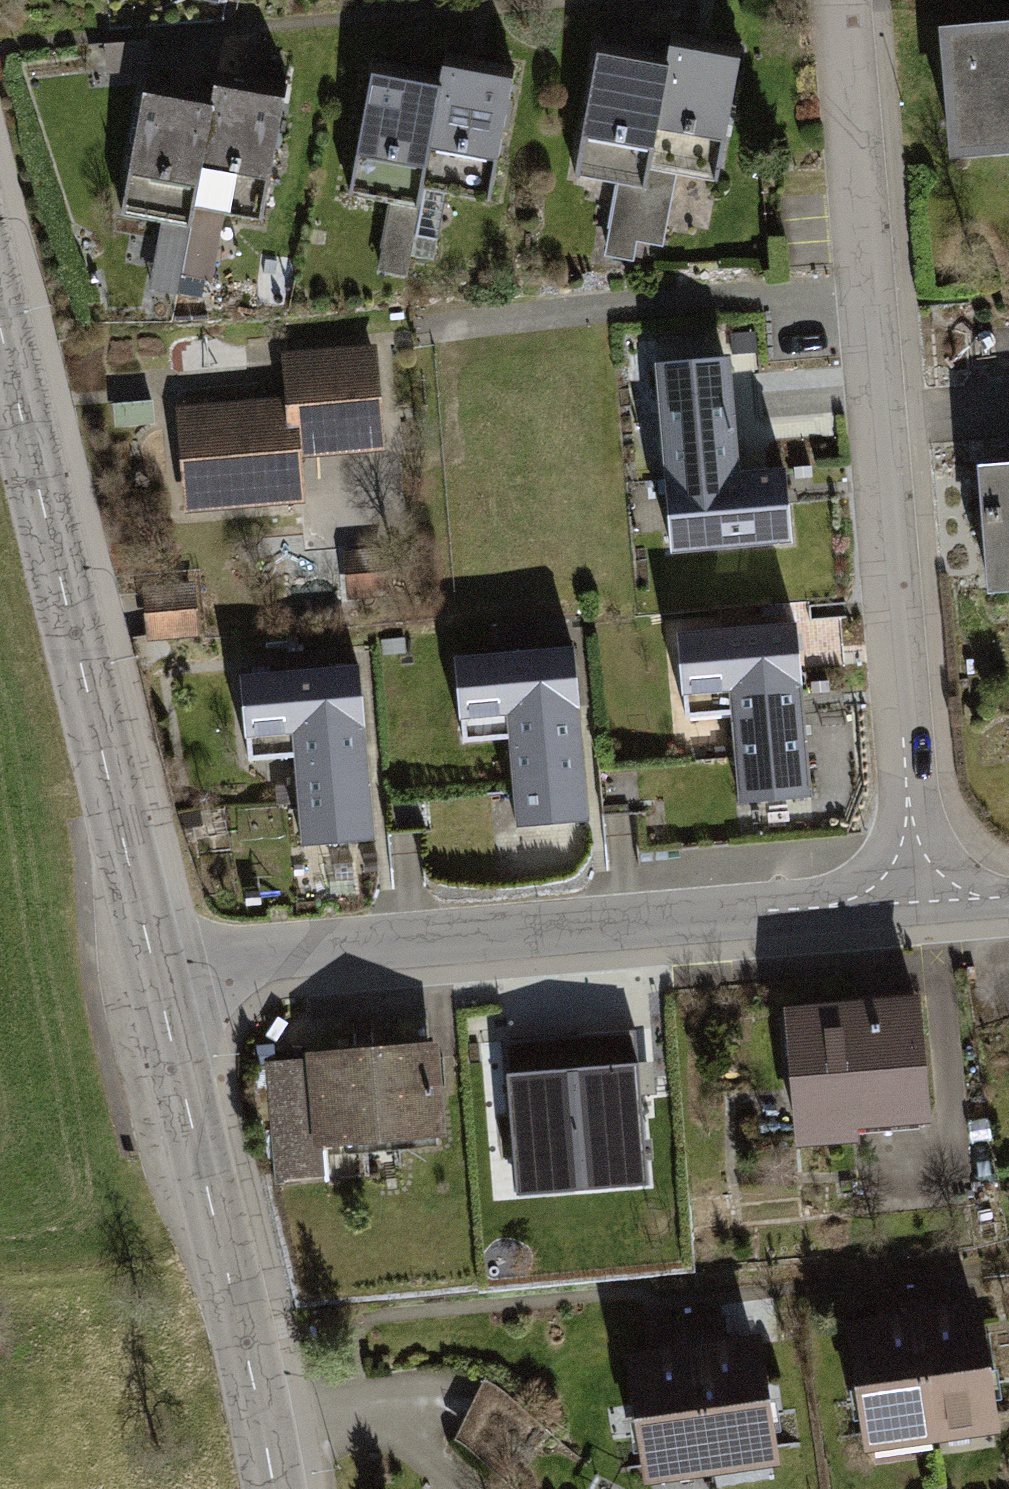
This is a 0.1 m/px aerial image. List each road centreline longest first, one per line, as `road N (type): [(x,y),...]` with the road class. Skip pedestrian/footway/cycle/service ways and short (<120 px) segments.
road 1 (residential): [(918,897),(844,0)]
road 2 (residential): [(155,972),(918,897)]
road 3 (tertiary): [(155,972),(0,314)]
road 4 (tertiary): [(264,1429),(155,972)]
road 5 (residential): [(466,1488),(367,1412)]

